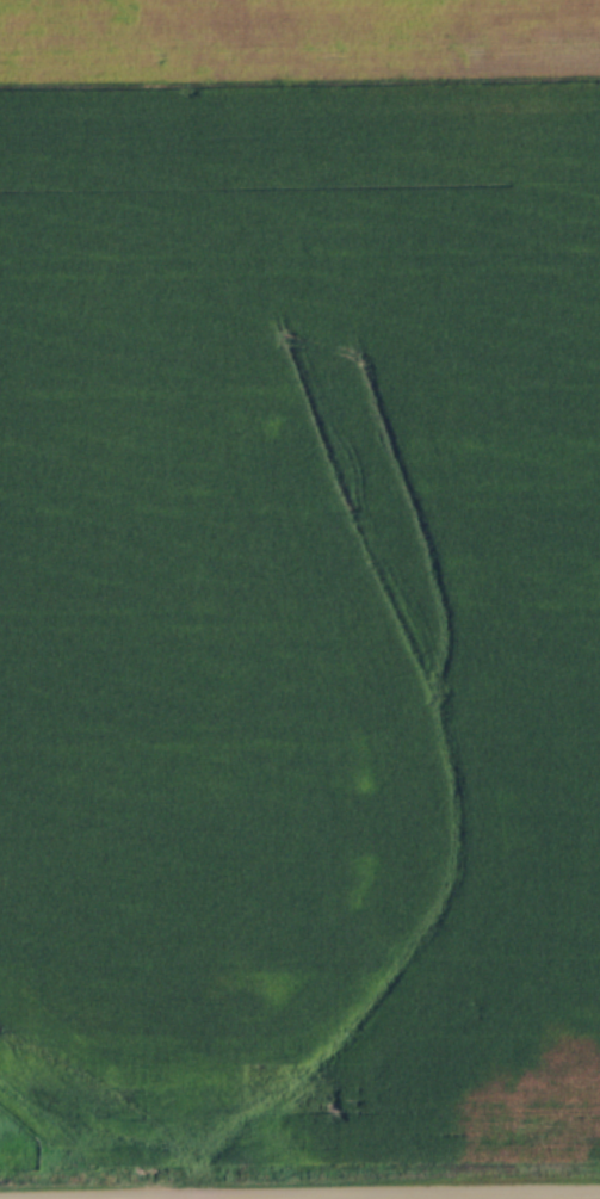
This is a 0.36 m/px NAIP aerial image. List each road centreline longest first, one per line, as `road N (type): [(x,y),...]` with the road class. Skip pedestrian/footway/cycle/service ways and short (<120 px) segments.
road 1 (residential): [(599,1194),(194,1198)]

